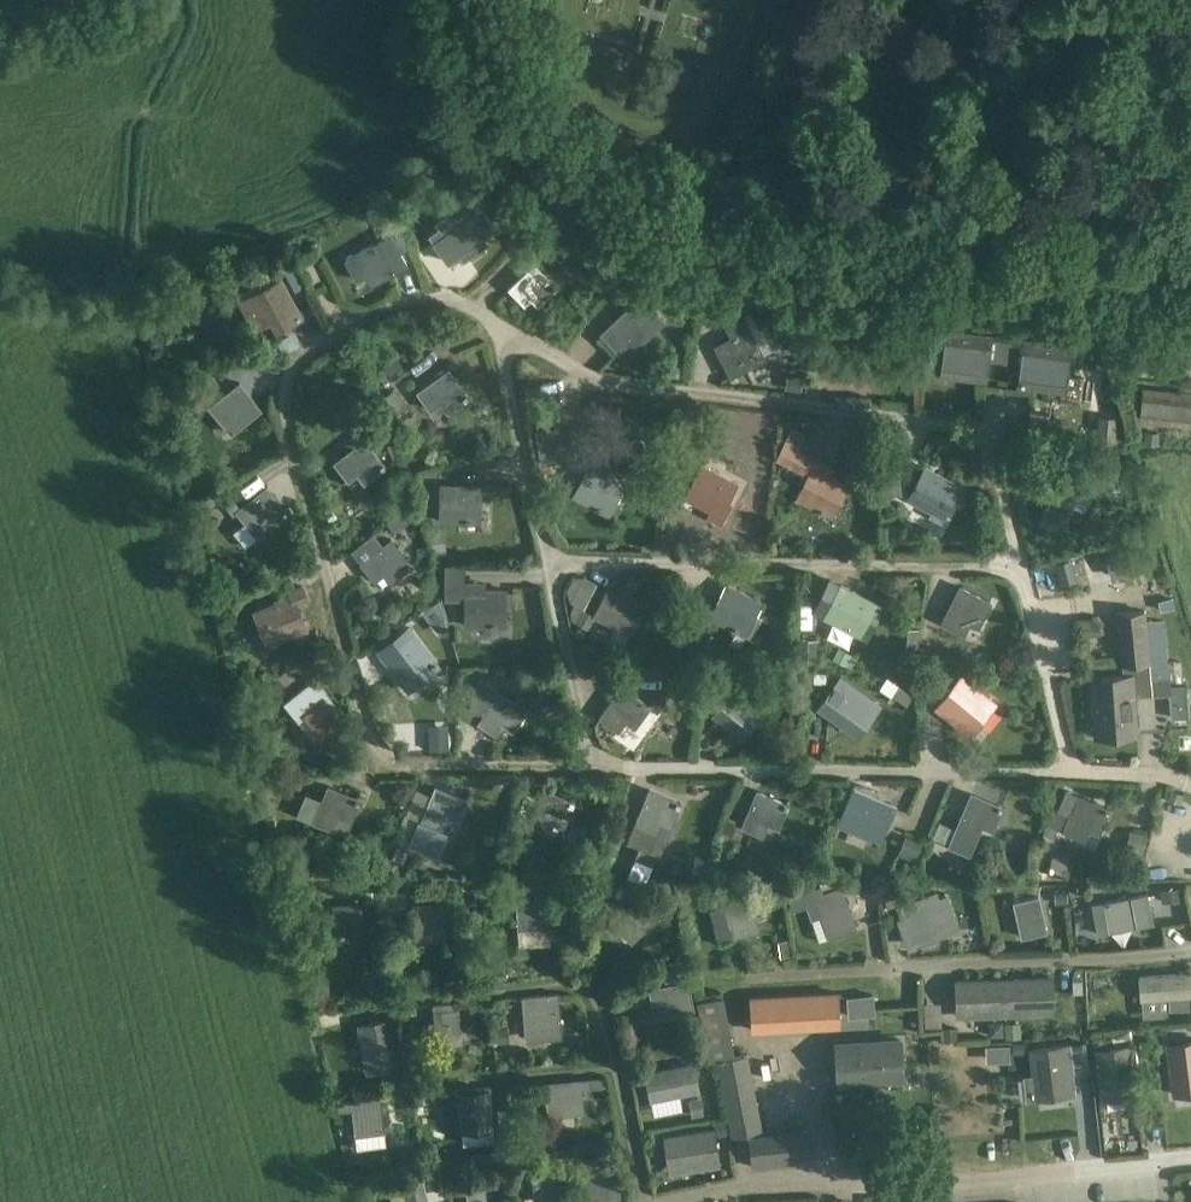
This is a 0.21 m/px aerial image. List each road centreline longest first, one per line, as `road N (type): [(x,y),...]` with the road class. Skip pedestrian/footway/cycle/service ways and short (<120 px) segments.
road 1 (residential): [(1094,0),(1023,265),(1010,286),(993,292),(809,255),(628,245),(605,234),(450,63),(449,0)]
road 2 (residential): [(592,771),(385,759),(365,726),(280,402),(286,373),(304,350),(384,308),(420,297),(458,303),(494,330)]
road 3 (residential): [(494,330),(519,357),(587,382),(953,425),(980,447),(1013,554)]
road 4 (residential): [(1075,771),(592,771)]
road 5 (residential): [(1013,554),(550,570)]
road 6 (residential): [(1190,951),(753,978)]
road 7 (residential): [(514,988),(581,989),(603,1009),(647,1201)]
road 8 (residential): [(919,1189),(1164,1162)]
road 9 (residential): [(550,570),(494,330)]
road 10 (residential): [(1013,554),(1075,771)]
road 11 (residential): [(592,771),(550,570)]
road 12 (residential): [(742,1185),(919,1189)]

